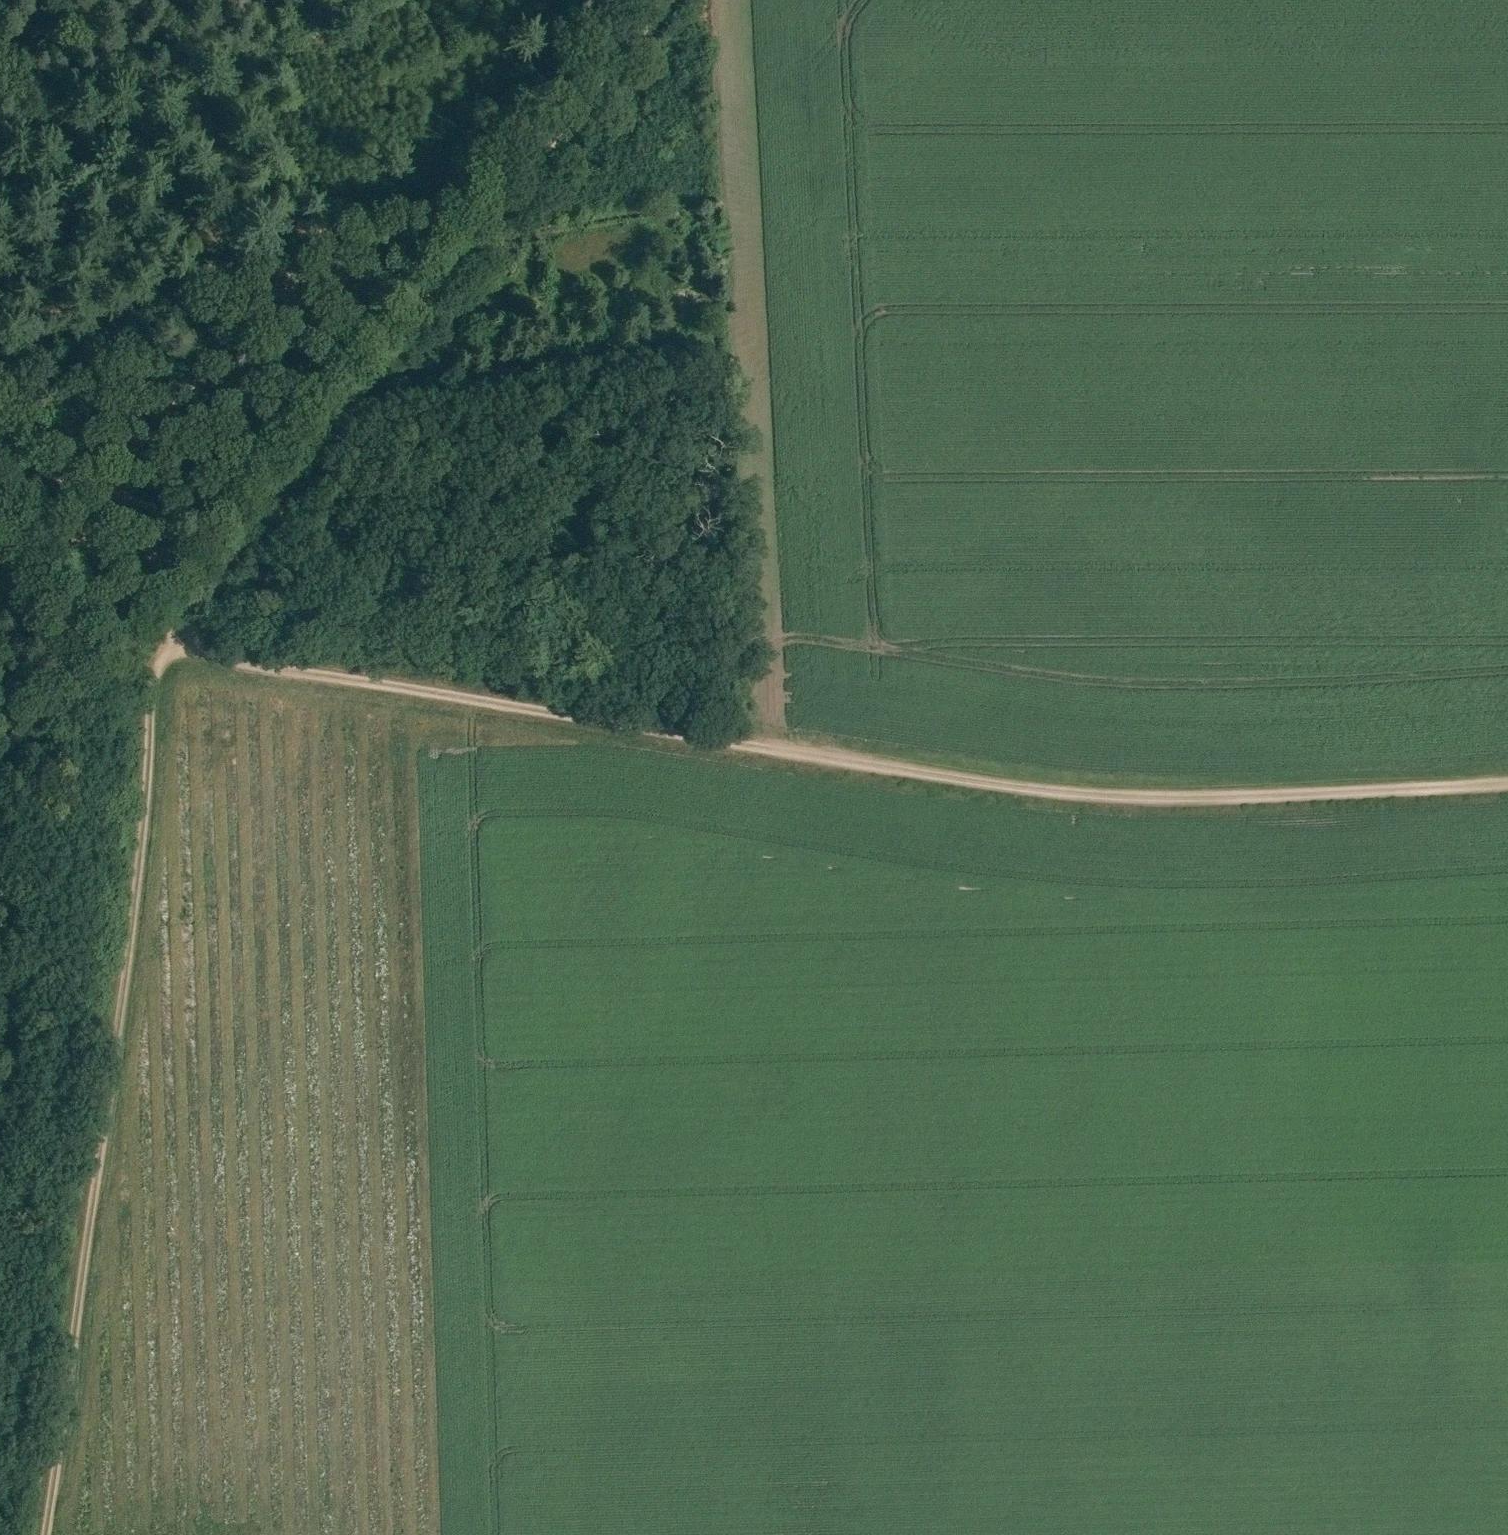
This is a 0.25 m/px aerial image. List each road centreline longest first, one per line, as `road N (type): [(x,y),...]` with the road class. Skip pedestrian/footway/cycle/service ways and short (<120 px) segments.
road 1 (track): [(164,643),(640,729),(1073,794),(1507,783)]
road 2 (track): [(43,1534),(151,673)]
road 3 (track): [(669,0),(164,643)]

